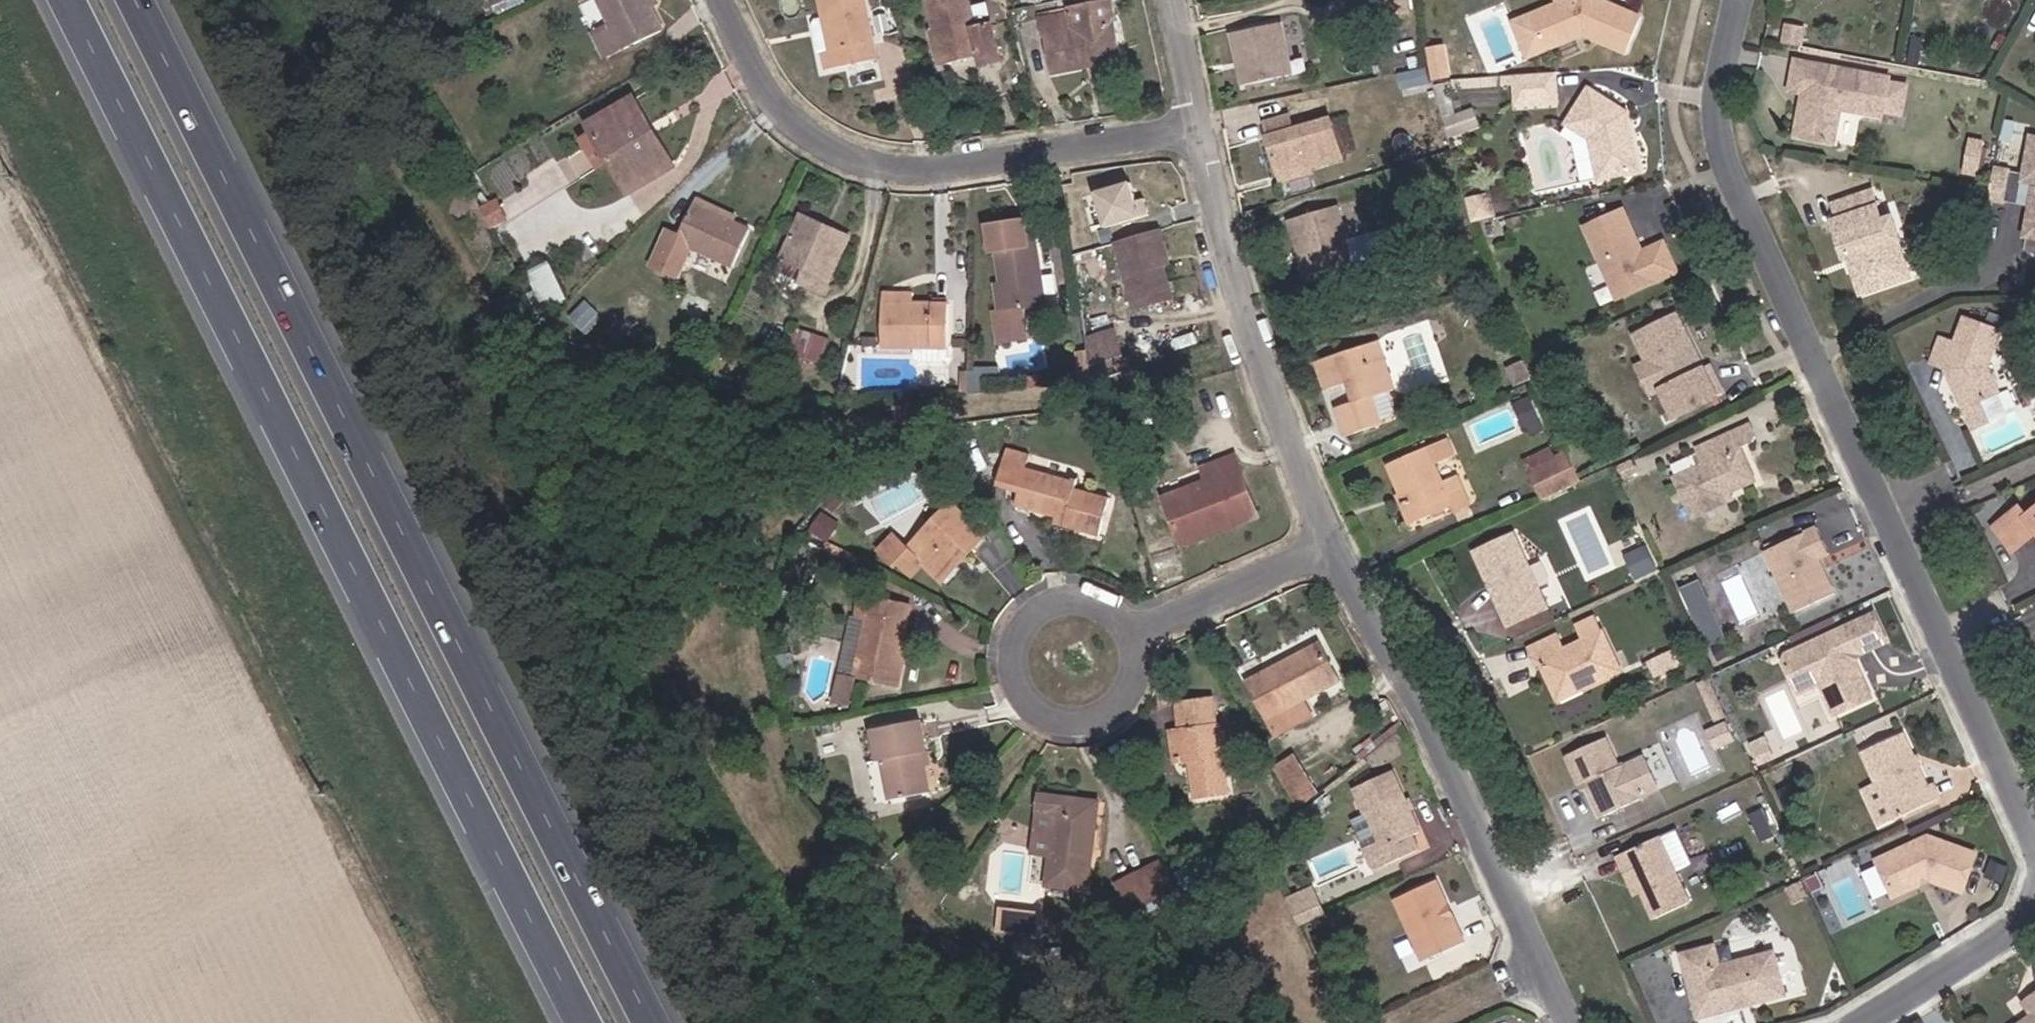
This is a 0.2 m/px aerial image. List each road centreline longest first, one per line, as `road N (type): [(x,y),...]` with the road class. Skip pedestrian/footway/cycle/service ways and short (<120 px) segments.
road 1 (motorway): [(69,0),(584,1022)]
road 2 (motorway): [(654,1022),(141,0)]
road 3 (residential): [(1736,0),(1714,111),(1724,164),(2034,804)]
road 4 (residential): [(741,0),(812,135),(903,167),(1207,126)]
road 5 (residential): [(1338,552),(1564,1022)]
road 6 (residential): [(1207,126),(1260,328),(1338,552)]
road 7 (residential): [(1091,593),(1032,605),(1008,642),(1017,697),(1061,725),(1109,716),(1141,668),(1135,631)]
road 8 (residential): [(1338,552),(1135,631)]
road 9 (residential): [(2034,925),(1884,1022)]
road 10 (residential): [(1182,0),(1207,126)]

